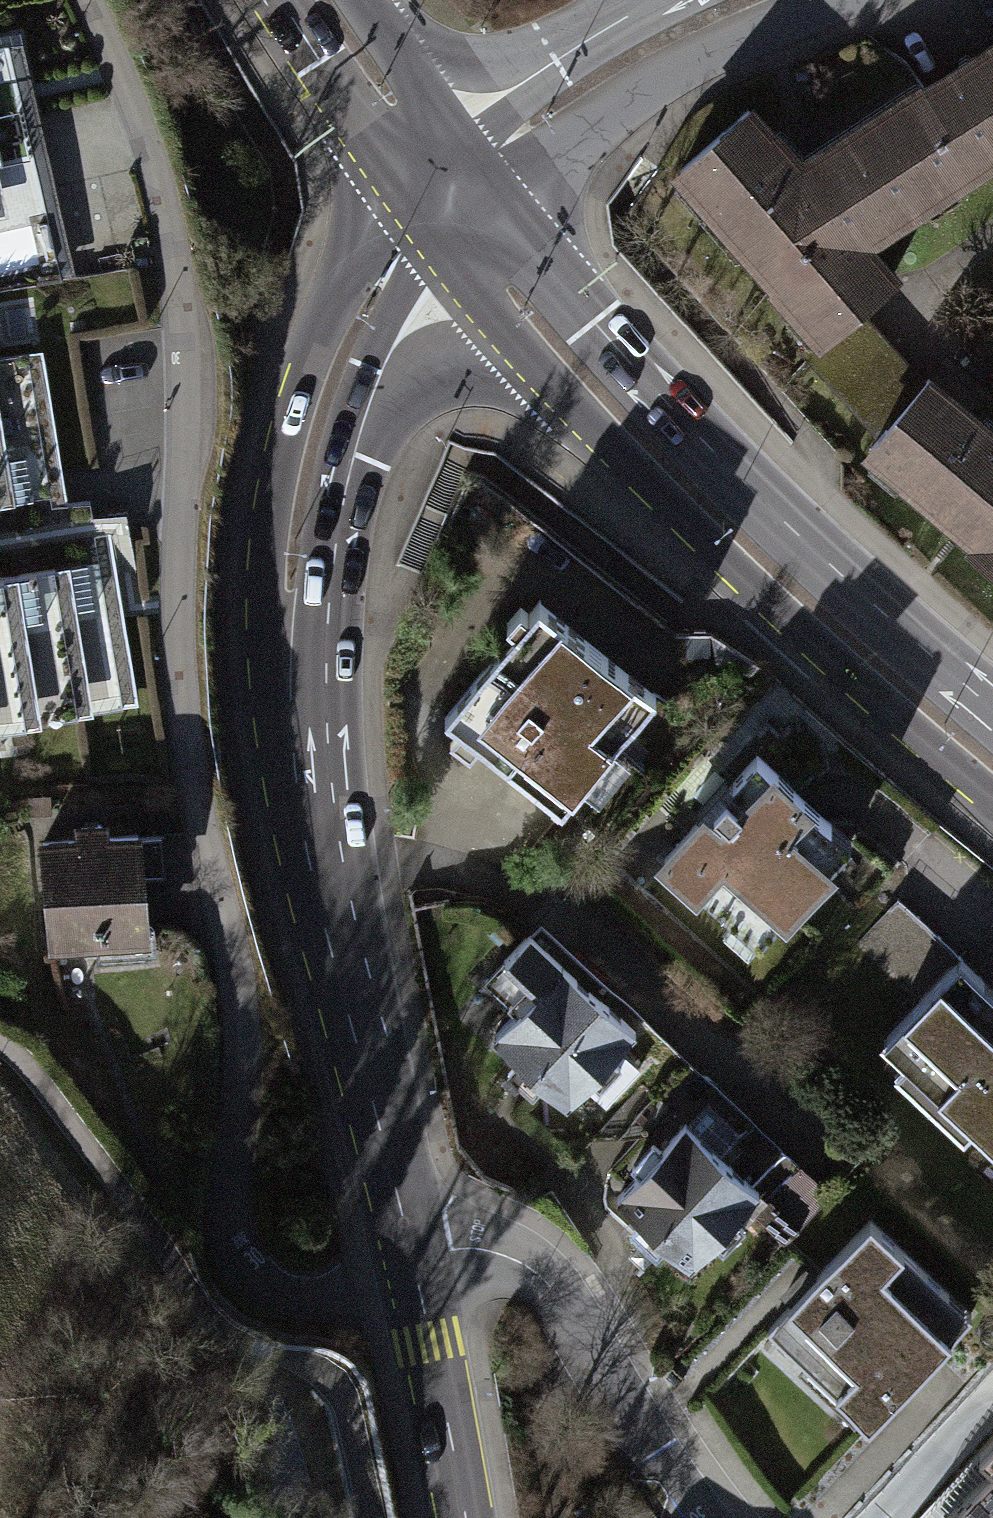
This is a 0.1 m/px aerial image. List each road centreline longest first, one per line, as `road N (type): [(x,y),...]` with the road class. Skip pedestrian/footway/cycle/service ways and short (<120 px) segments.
road 1 (residential): [(408,1273),(348,1297),(317,1300),(279,1292),(250,1273),(236,1247),(229,1210),(239,1084),(232,965),(178,715),(171,588),(181,435),(177,330),(151,194),(81,0)]
road 2 (secondary): [(450,255),(534,362),(672,505),(815,644),(992,791)]
road 3 (secondary): [(992,713),(665,404),(497,206)]
road 4 (secondary): [(408,1273),(314,852),(288,651)]
road 5 (secondary): [(396,173),(321,333),(279,476),(269,556),(288,651)]
road 6 (secondary): [(288,651),(365,410),(395,341),(450,255)]
road 7 (residential): [(696,1517),(540,1285),(508,1263),(478,1255),(408,1273)]
road 8 (secondary): [(497,206),(670,71),(822,0)]
road 9 (secondary): [(661,0),(443,132)]
road 10 (secondary): [(463,1517),(408,1273)]
road 11 (secondary): [(283,0),(396,173)]
road 12 (secondary): [(443,132),(356,0)]

